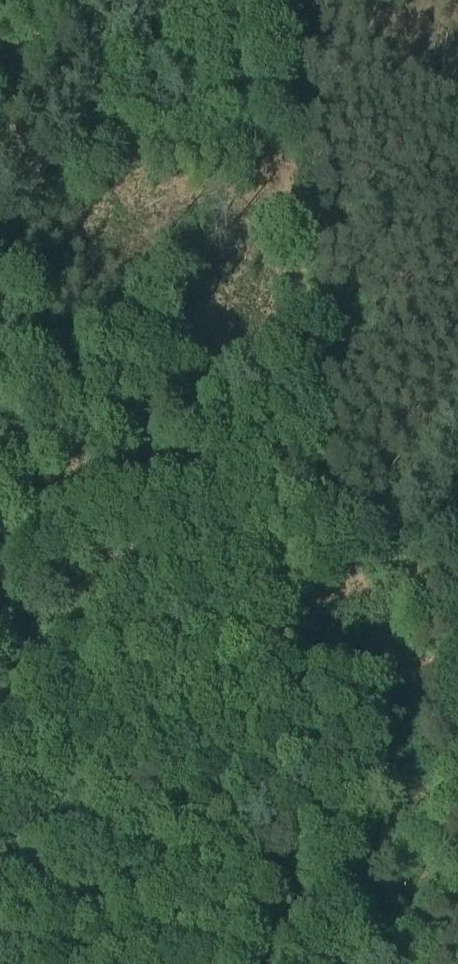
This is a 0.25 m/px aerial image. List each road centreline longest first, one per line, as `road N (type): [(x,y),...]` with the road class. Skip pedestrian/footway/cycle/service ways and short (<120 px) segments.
road 1 (track): [(137,0),(0,182)]

